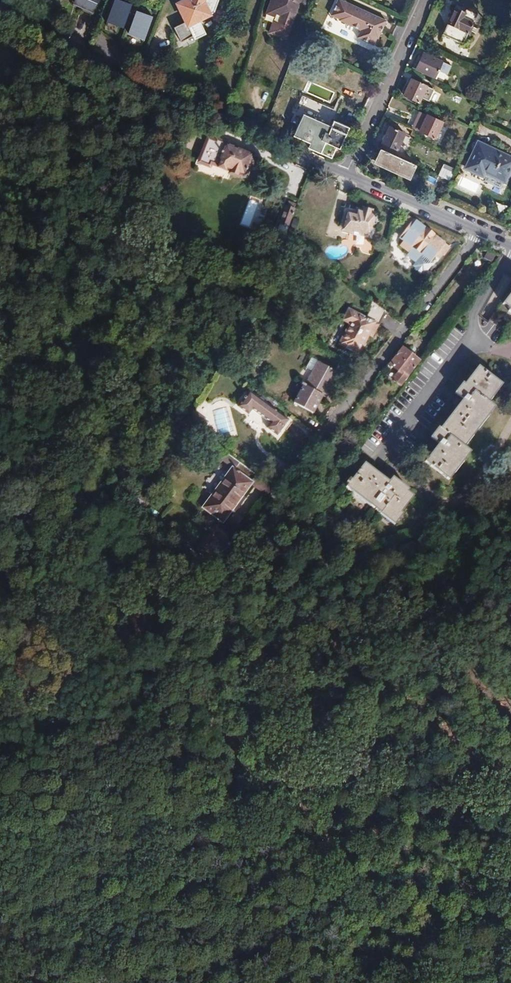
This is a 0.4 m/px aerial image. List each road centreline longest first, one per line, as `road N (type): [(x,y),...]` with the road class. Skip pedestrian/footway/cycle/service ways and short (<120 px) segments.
road 1 (residential): [(177,625),(474,230)]
road 2 (residential): [(347,176),(150,98),(0,6)]
road 3 (residential): [(347,176),(426,0)]
road 4 (residential): [(474,230),(347,176)]

